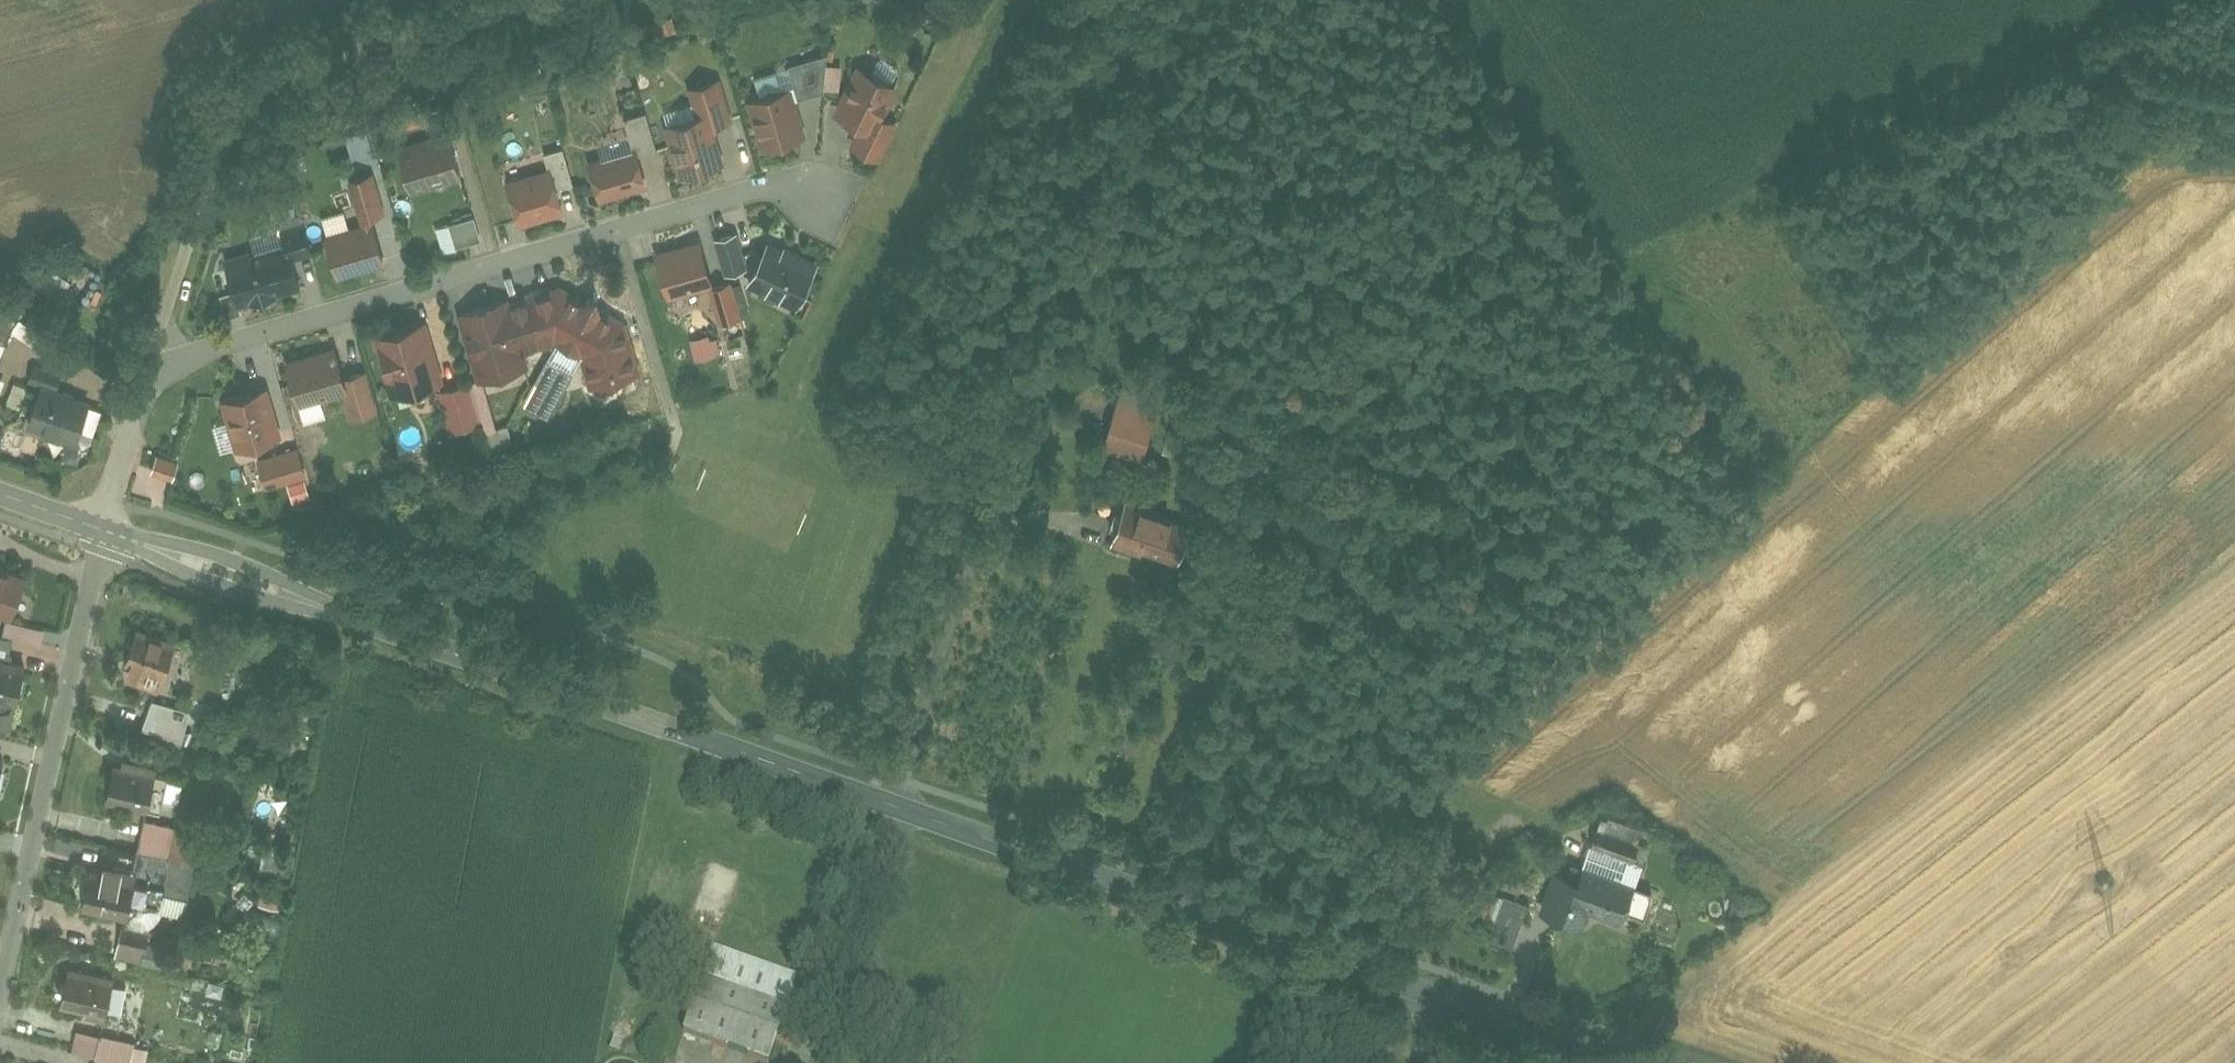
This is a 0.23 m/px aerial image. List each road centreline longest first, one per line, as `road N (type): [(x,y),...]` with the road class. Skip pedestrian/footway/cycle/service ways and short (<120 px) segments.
road 1 (tertiary): [(103,530),(1648,1062)]
road 2 (residential): [(157,362),(791,178),(831,197)]
road 3 (residential): [(157,362),(239,86),(269,51),(453,0)]
road 4 (residential): [(103,530),(0,991)]
road 5 (residential): [(103,530),(157,362)]

